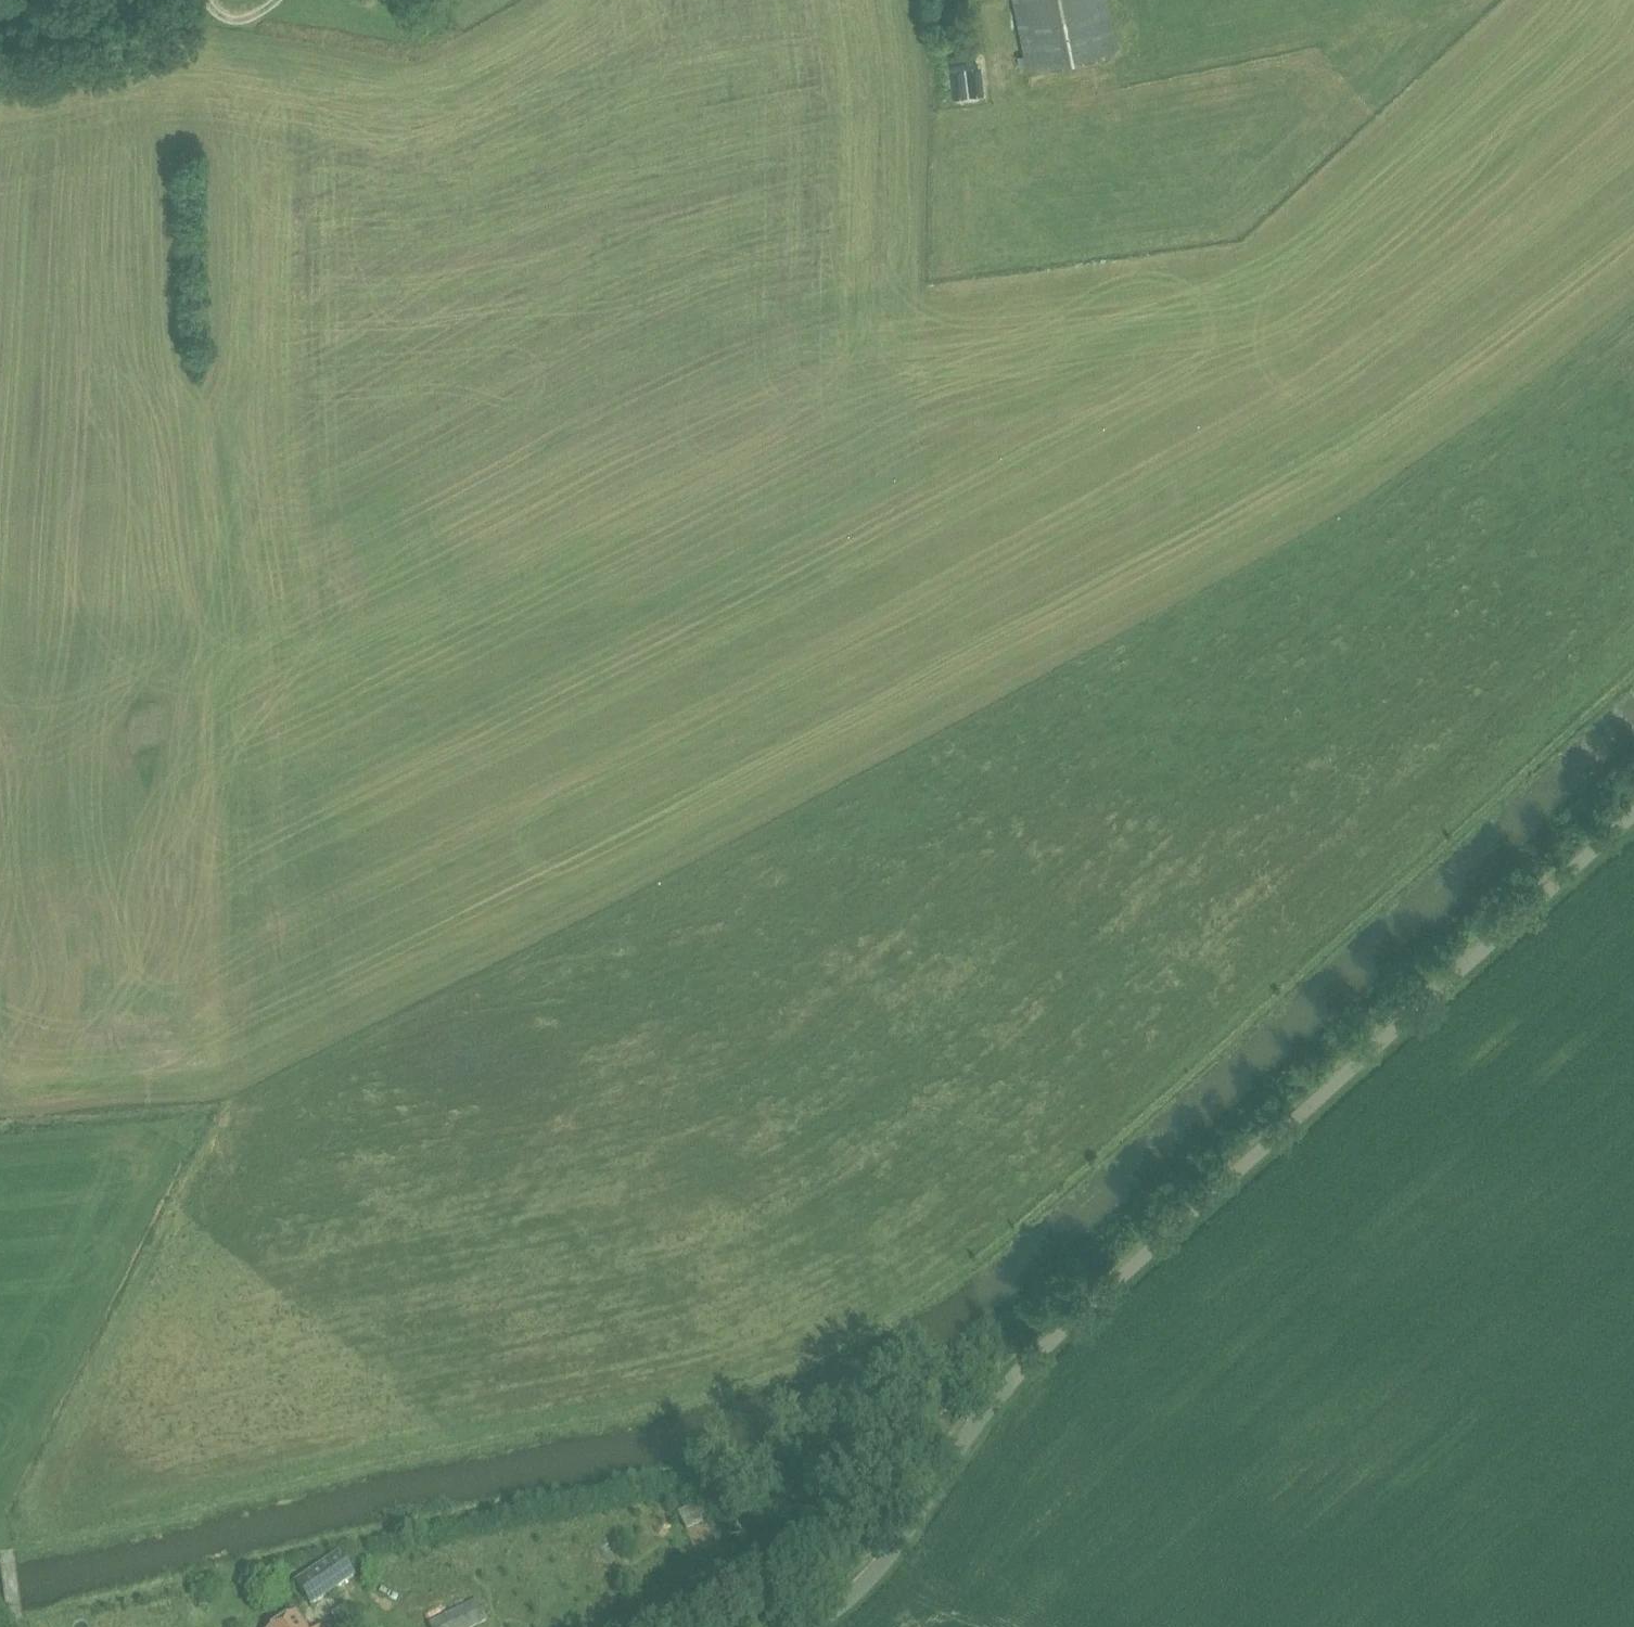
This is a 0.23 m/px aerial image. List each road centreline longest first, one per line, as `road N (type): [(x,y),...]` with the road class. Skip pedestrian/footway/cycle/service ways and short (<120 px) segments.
road 1 (unclassified): [(816,1626),(846,1605),(1019,1376),(1633,808)]

